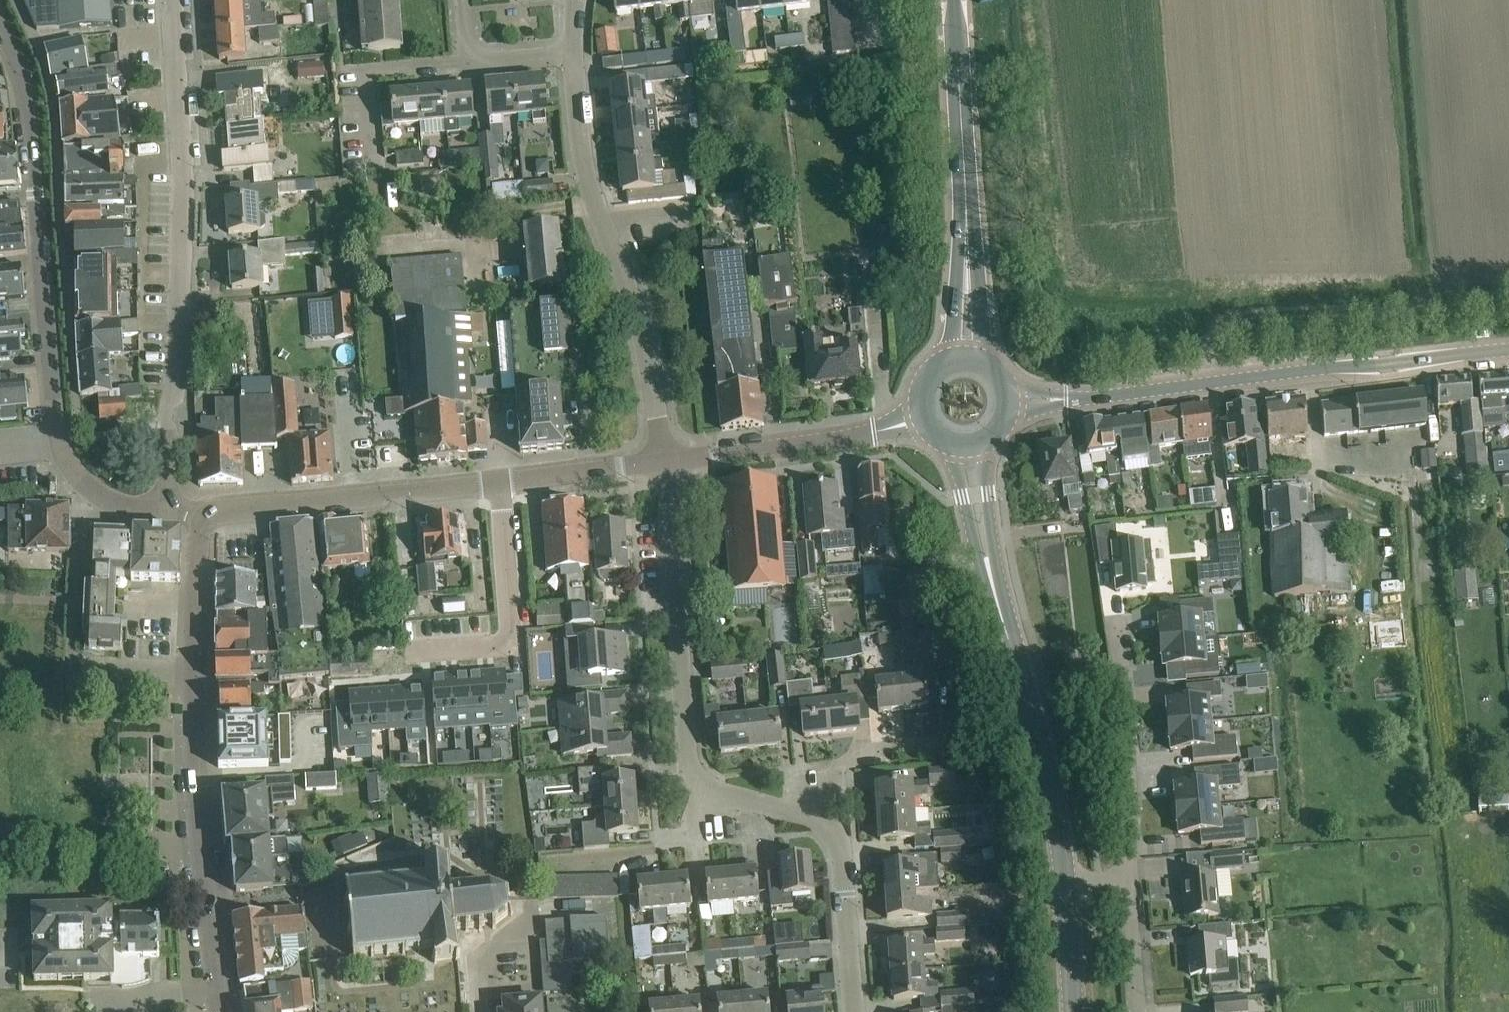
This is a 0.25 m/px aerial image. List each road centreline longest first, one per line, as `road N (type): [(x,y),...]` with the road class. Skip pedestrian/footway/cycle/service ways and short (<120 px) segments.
road 1 (residential): [(15,0),(52,103),(78,427),(91,436),(168,434)]
road 2 (tertiary): [(1007,399),(1100,396),(1508,350)]
road 3 (residential): [(220,1011),(194,765),(205,517)]
road 4 (residential): [(205,517),(663,461)]
road 5 (tertiary): [(1067,886),(1036,720),(986,556),(968,445)]
road 6 (residential): [(172,0),(183,168),(168,434)]
road 7 (unclassified): [(60,446),(26,105),(0,29)]
road 8 (residential): [(663,461),(644,338),(590,187),(574,54)]
road 9 (tertiary): [(966,358),(954,0)]
road 10 (residential): [(712,789),(690,766),(663,461)]
road 11 (residential): [(1124,885),(1129,775),(1115,622)]
road 12 (residential): [(663,461),(922,417)]
road 13 (residential): [(854,1011),(843,855),(821,819)]
road 14 (residential): [(821,819),(837,769),(860,750),(948,740)]
road 15 (residential): [(60,446),(90,490),(116,505),(170,513)]
road 16 (residential): [(1124,885),(1137,1011)]
road 17 (tertiary): [(1075,1011),(1067,886)]

